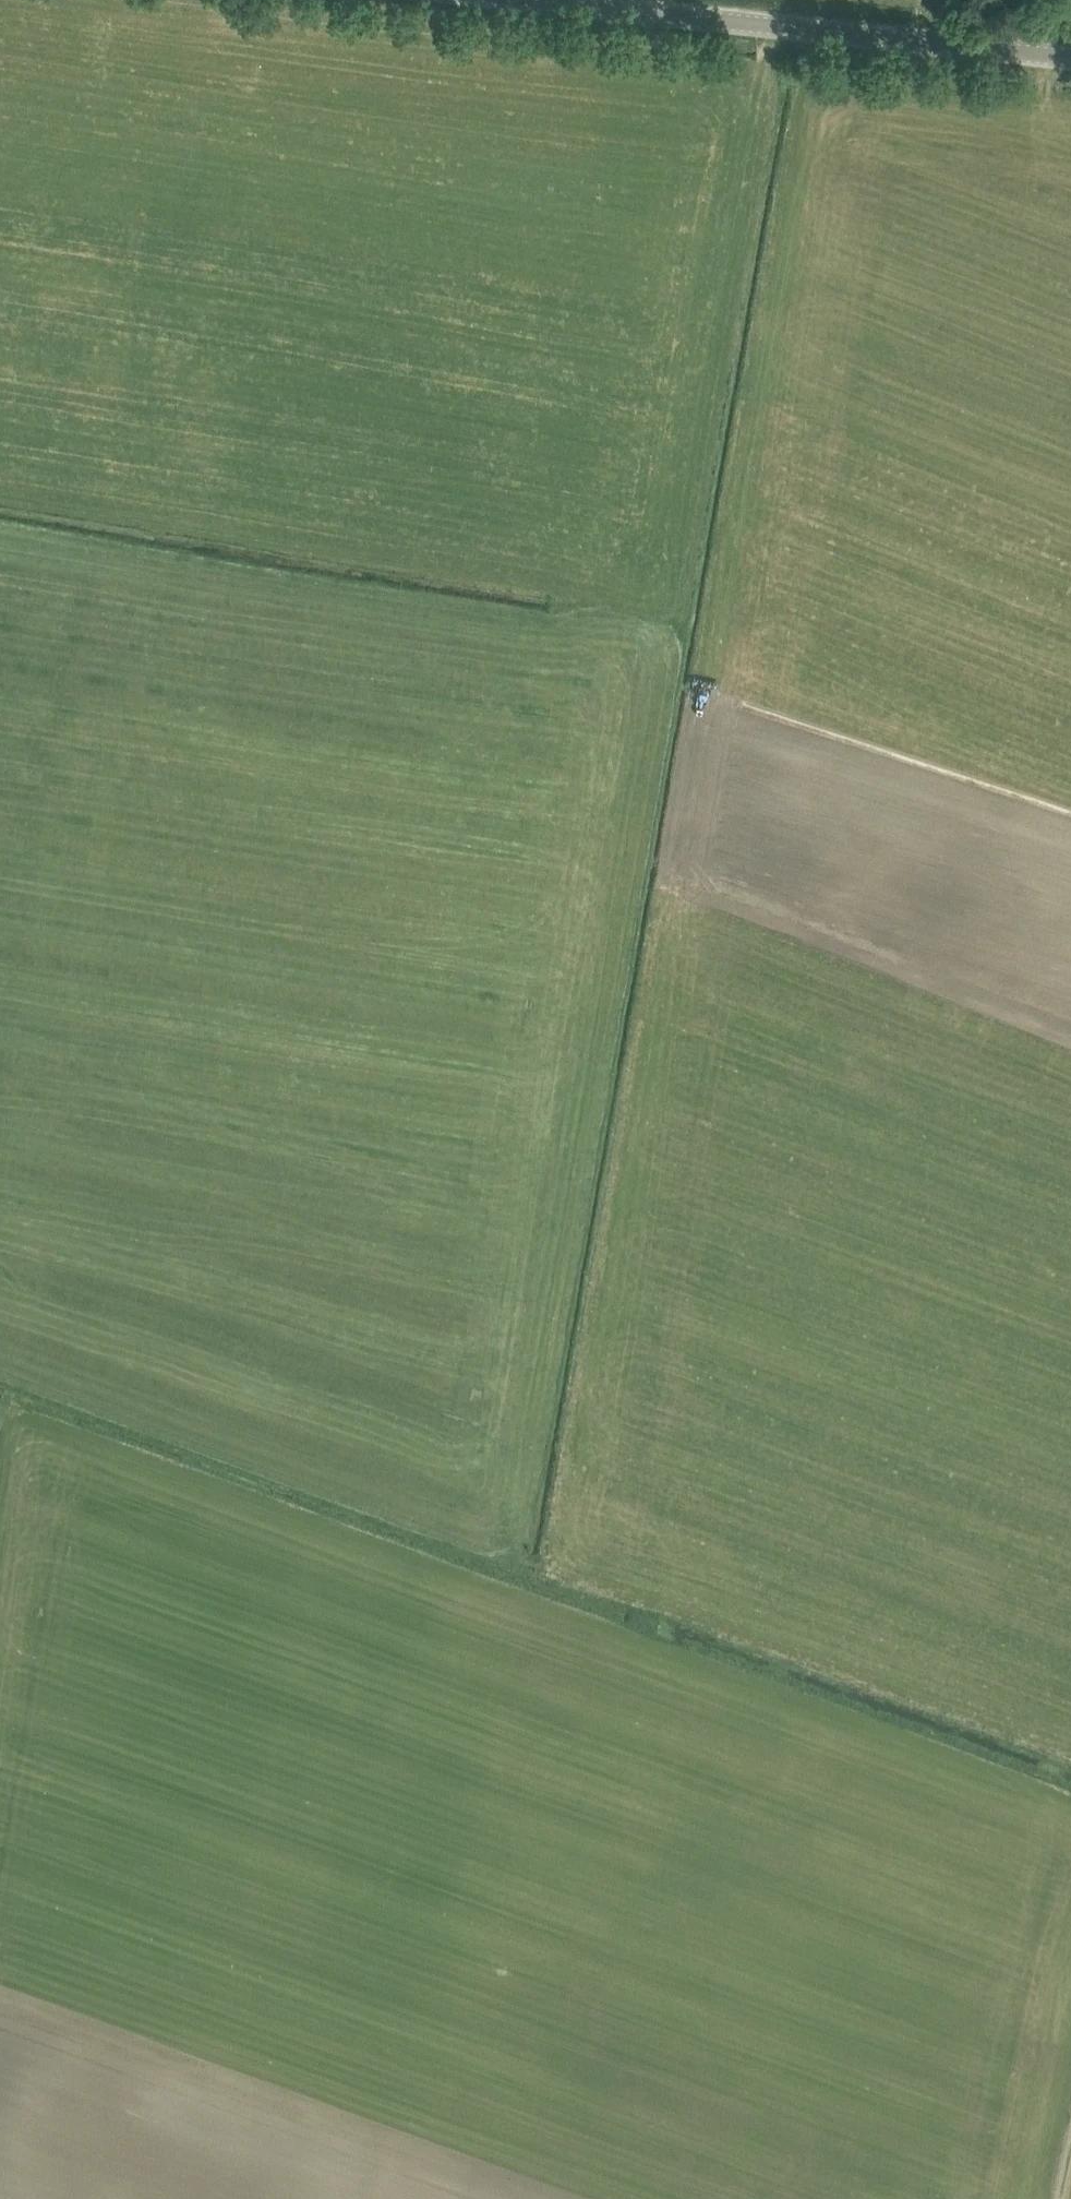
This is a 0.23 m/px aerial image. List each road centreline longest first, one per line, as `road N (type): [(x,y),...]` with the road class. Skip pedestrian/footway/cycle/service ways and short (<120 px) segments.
road 1 (tertiary): [(1070,56),(543,0)]

